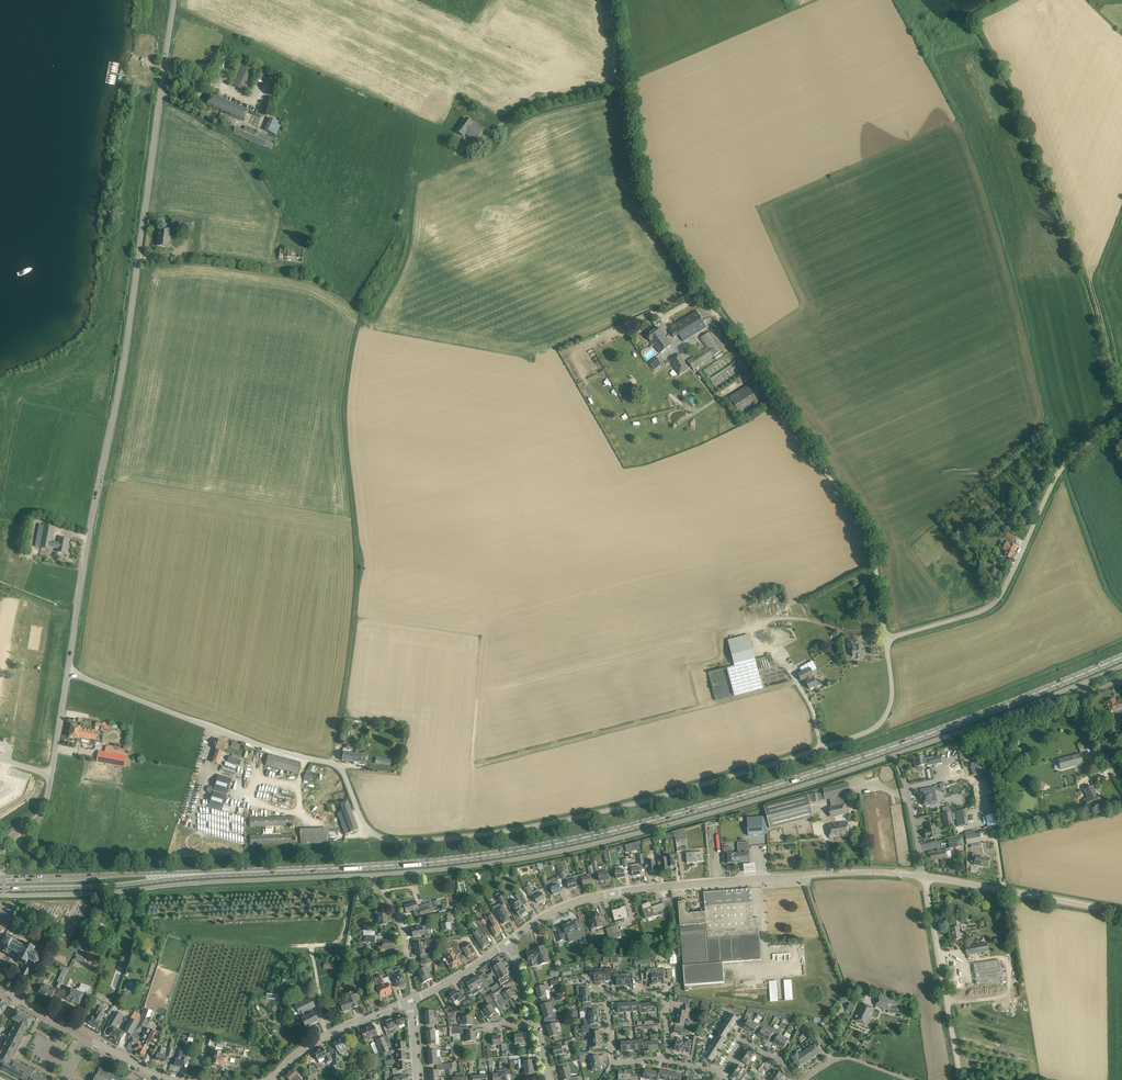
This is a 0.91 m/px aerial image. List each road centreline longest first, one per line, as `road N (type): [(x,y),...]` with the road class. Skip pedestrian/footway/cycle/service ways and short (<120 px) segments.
road 1 (primary): [(167,876),(432,862),(584,837),(817,772),(1121,657)]
road 2 (unclassified): [(69,673),(341,767),(369,831),(396,842),(580,817),(867,732),(892,698),(885,640)]
road 3 (unclassified): [(885,640),(873,542),(643,204),(615,0)]
road 4 (track): [(796,682),(472,767),(479,696),(751,626)]
road 5 (tertiary): [(69,673),(123,369),(176,0)]
road 6 (track): [(410,191),(398,248),(350,353),(345,427),(357,551),(335,764)]
road 7 (tertiary): [(923,876),(864,872),(628,890),(563,907),(509,942)]
road 8 (unclassified): [(885,640),(993,604),(1054,479),(1121,416)]
road 9 (unclassified): [(962,1079),(923,876)]
road 10 (tertiary): [(1121,912),(923,876)]
road 11 (residential): [(615,1064),(614,996),(663,996),(667,1059)]
road 12 (primary): [(0,889),(167,876)]
road 13 (primary): [(167,876),(0,877)]
road 14 (tertiary): [(269,1079),(320,1038),(411,1001)]
road 15 (residential): [(793,1079),(777,1057),(746,1043),(720,1070),(667,1059)]
road 16 (residential): [(1121,783),(1084,703),(1121,680)]
road 17 (residential): [(411,1001),(402,930),(376,884)]

